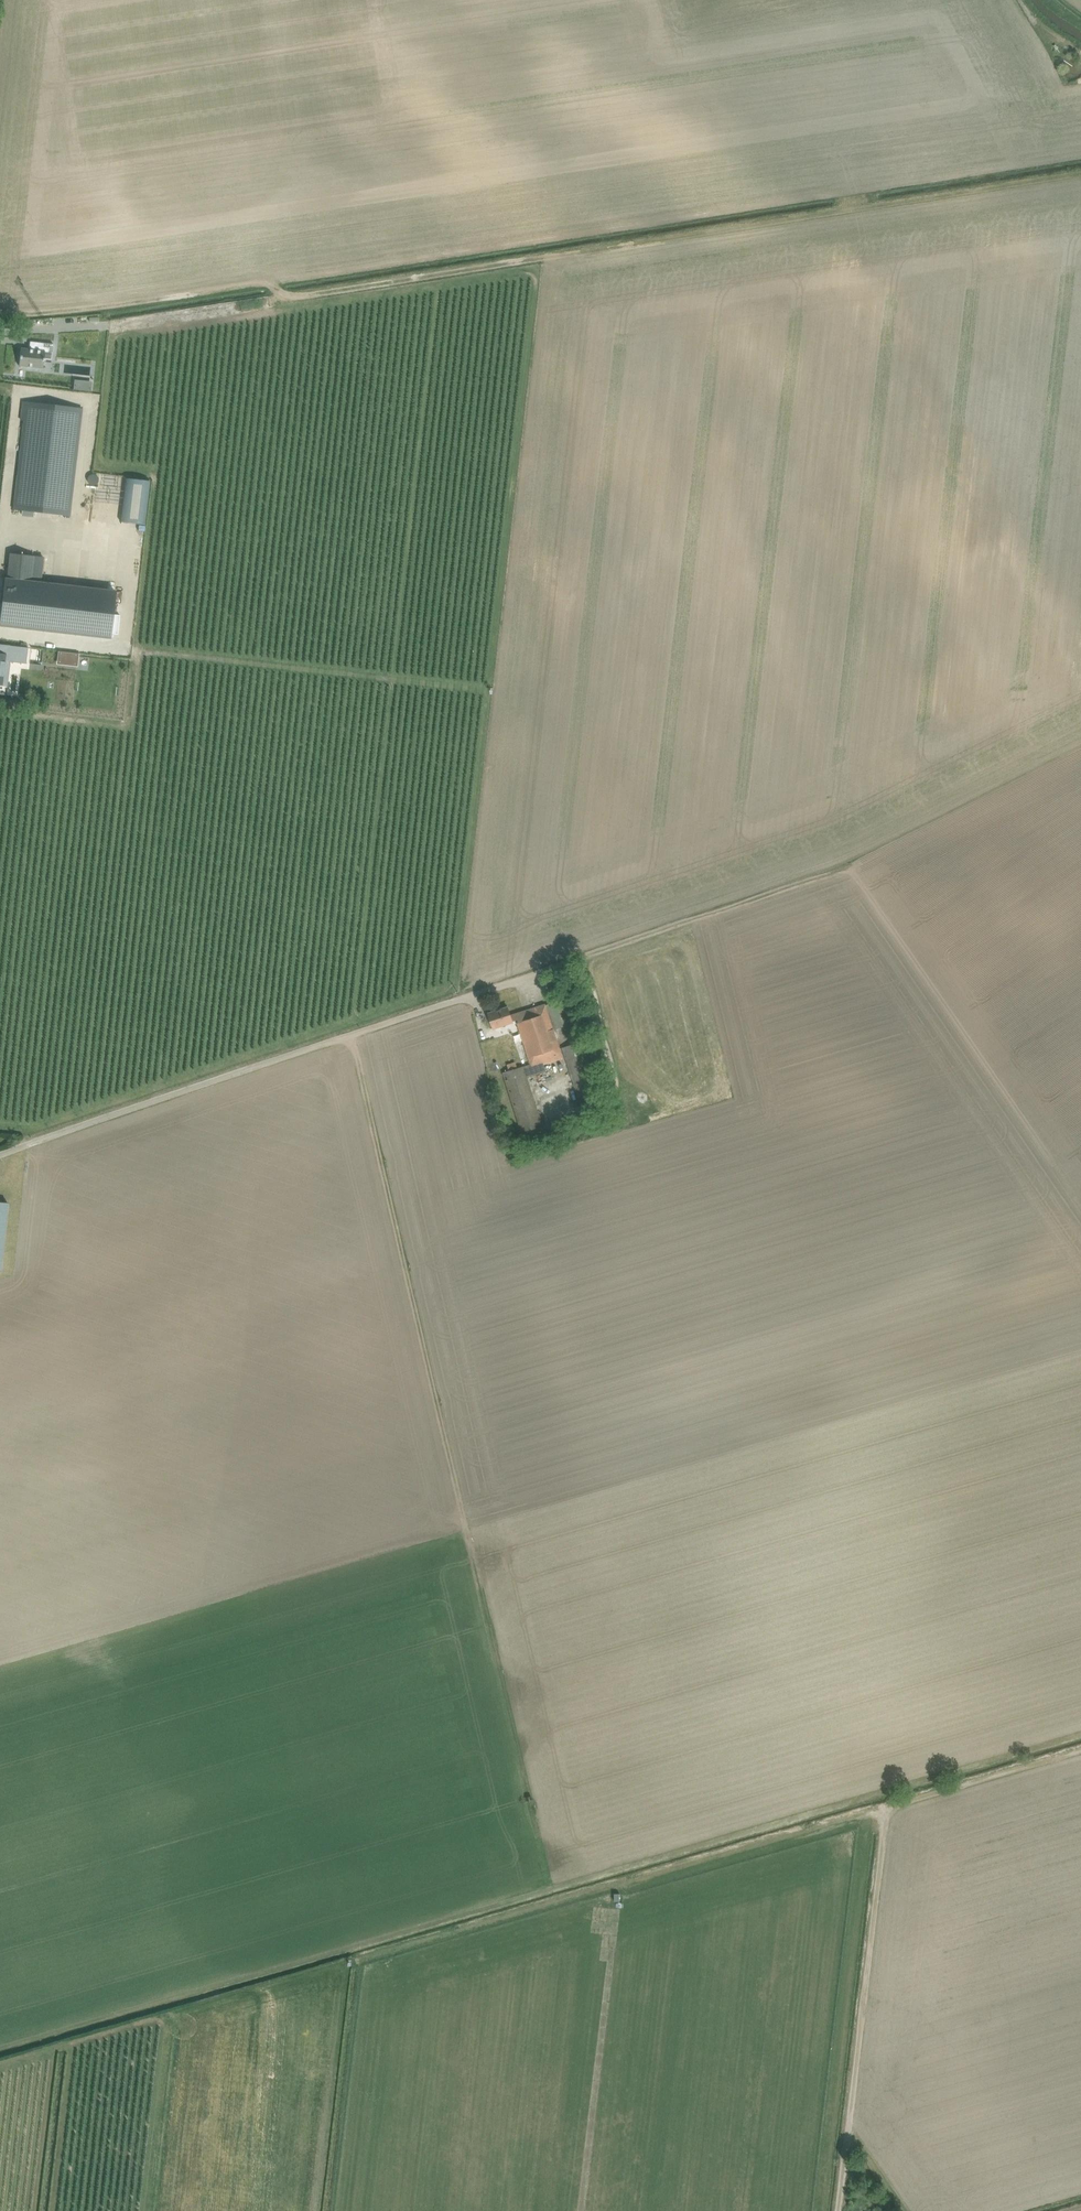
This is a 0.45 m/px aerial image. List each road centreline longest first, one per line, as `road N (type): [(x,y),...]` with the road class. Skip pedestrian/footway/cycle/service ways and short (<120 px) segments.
road 1 (track): [(1080,1752),(885,1812),(836,2210)]
road 2 (track): [(547,972),(0,1155)]

